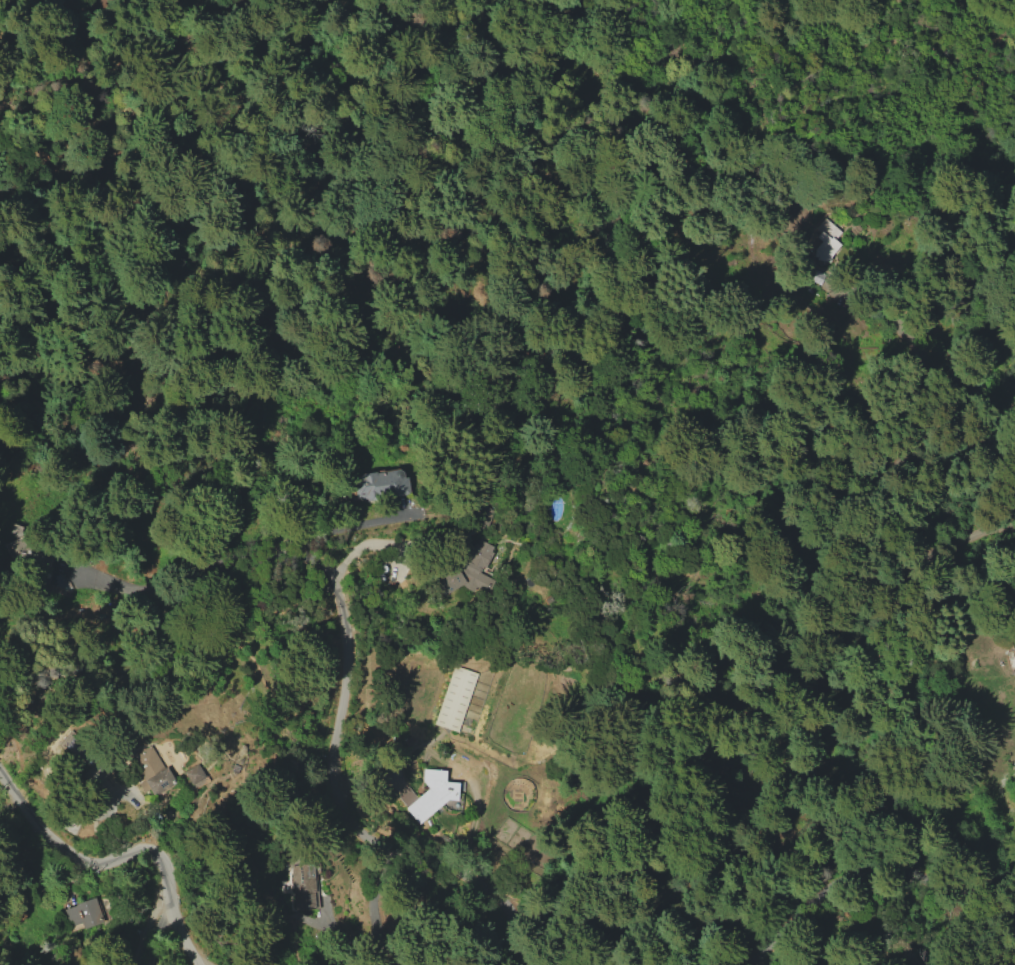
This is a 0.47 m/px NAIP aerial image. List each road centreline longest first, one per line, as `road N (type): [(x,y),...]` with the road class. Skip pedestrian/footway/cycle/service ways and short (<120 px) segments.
road 1 (tertiary): [(550,964),(478,882),(366,836),(342,810),(327,744),(345,665),(341,624),(315,578),(284,569),(252,580),(168,643),(25,689),(5,718),(15,775),(34,806),(75,839),(132,862),(187,928),(203,964)]
road 2 (tertiary): [(1014,865),(960,877),(876,878),(843,891),(741,964)]

